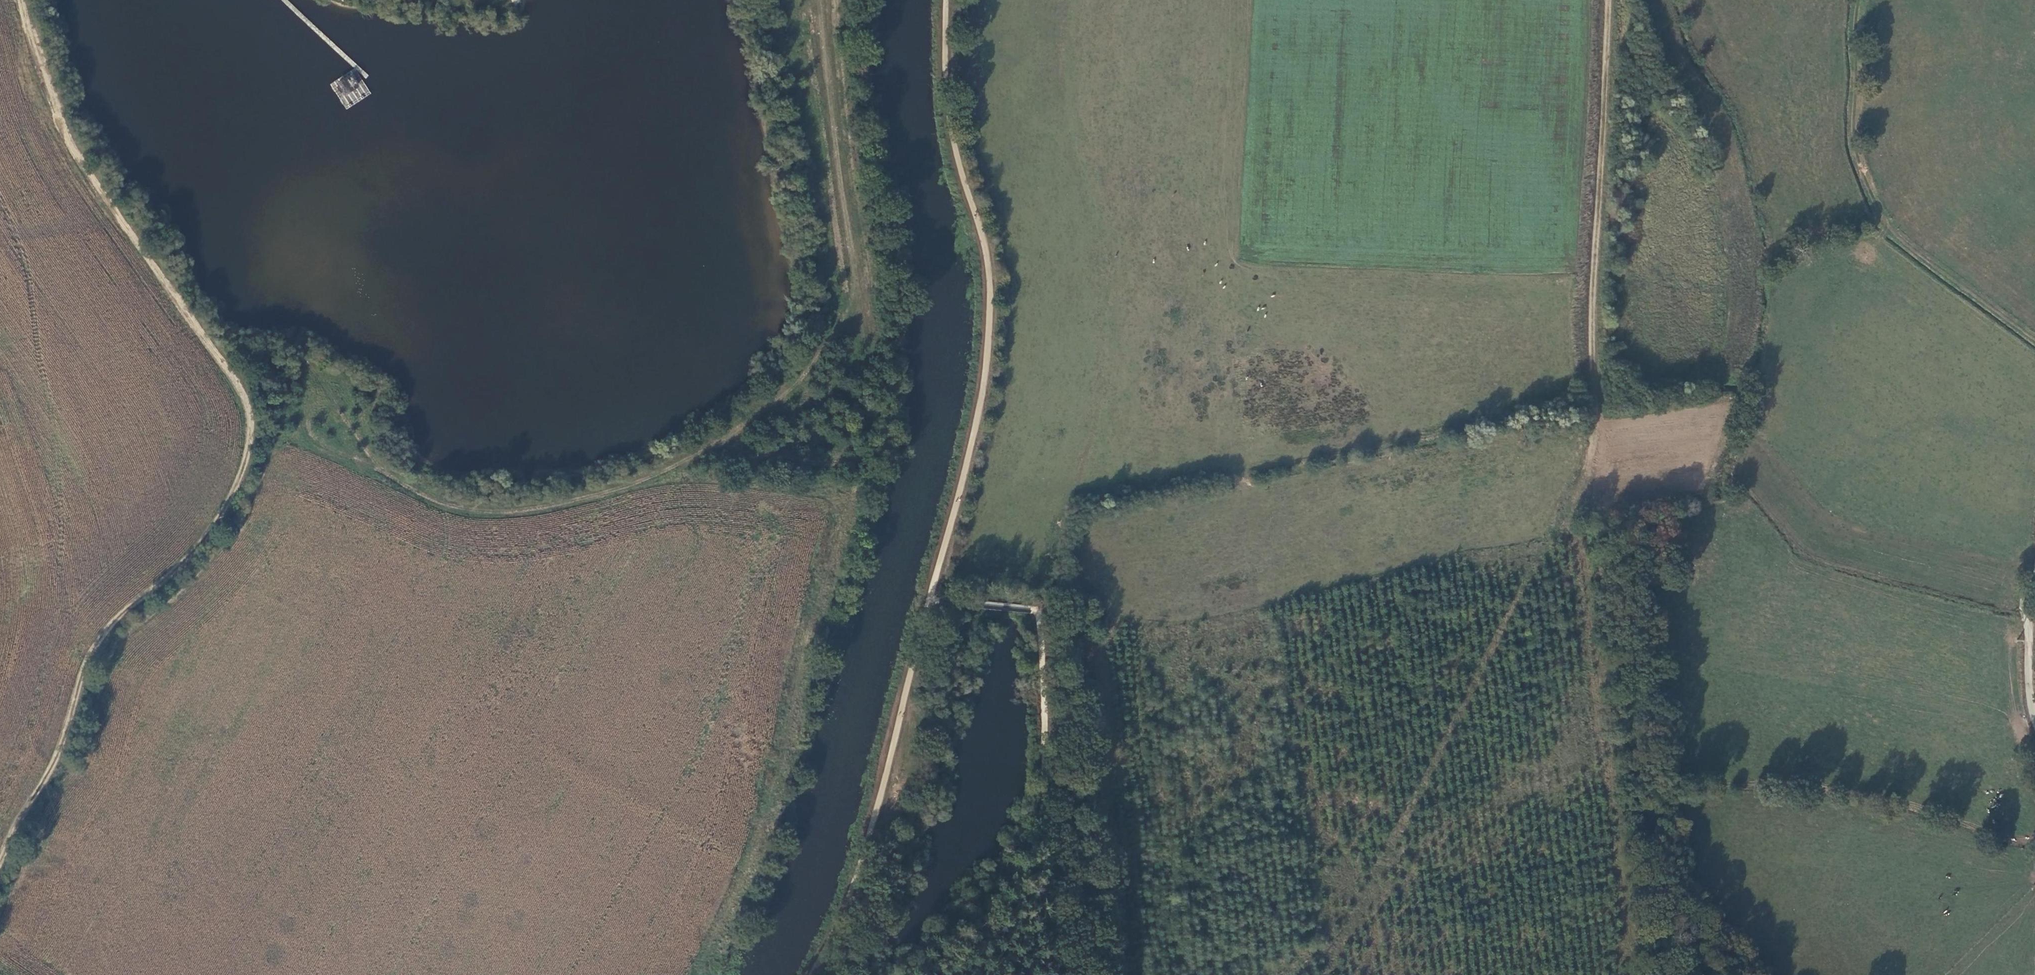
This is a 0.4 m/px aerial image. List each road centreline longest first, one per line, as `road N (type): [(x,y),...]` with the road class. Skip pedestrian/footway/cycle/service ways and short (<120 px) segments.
road 1 (track): [(0,870),(37,801),(98,644),(198,543),(240,479),(254,420),(87,174),(23,0)]
road 2 (track): [(1604,0),(1585,365),(1600,481),(1724,473),(1759,483),(1807,530),(2002,592),(2034,621)]
road 3 (track): [(2034,339),(1886,222),(1855,148),(1857,0)]
road 4 (track): [(1033,610),(1045,649),(1053,974)]

